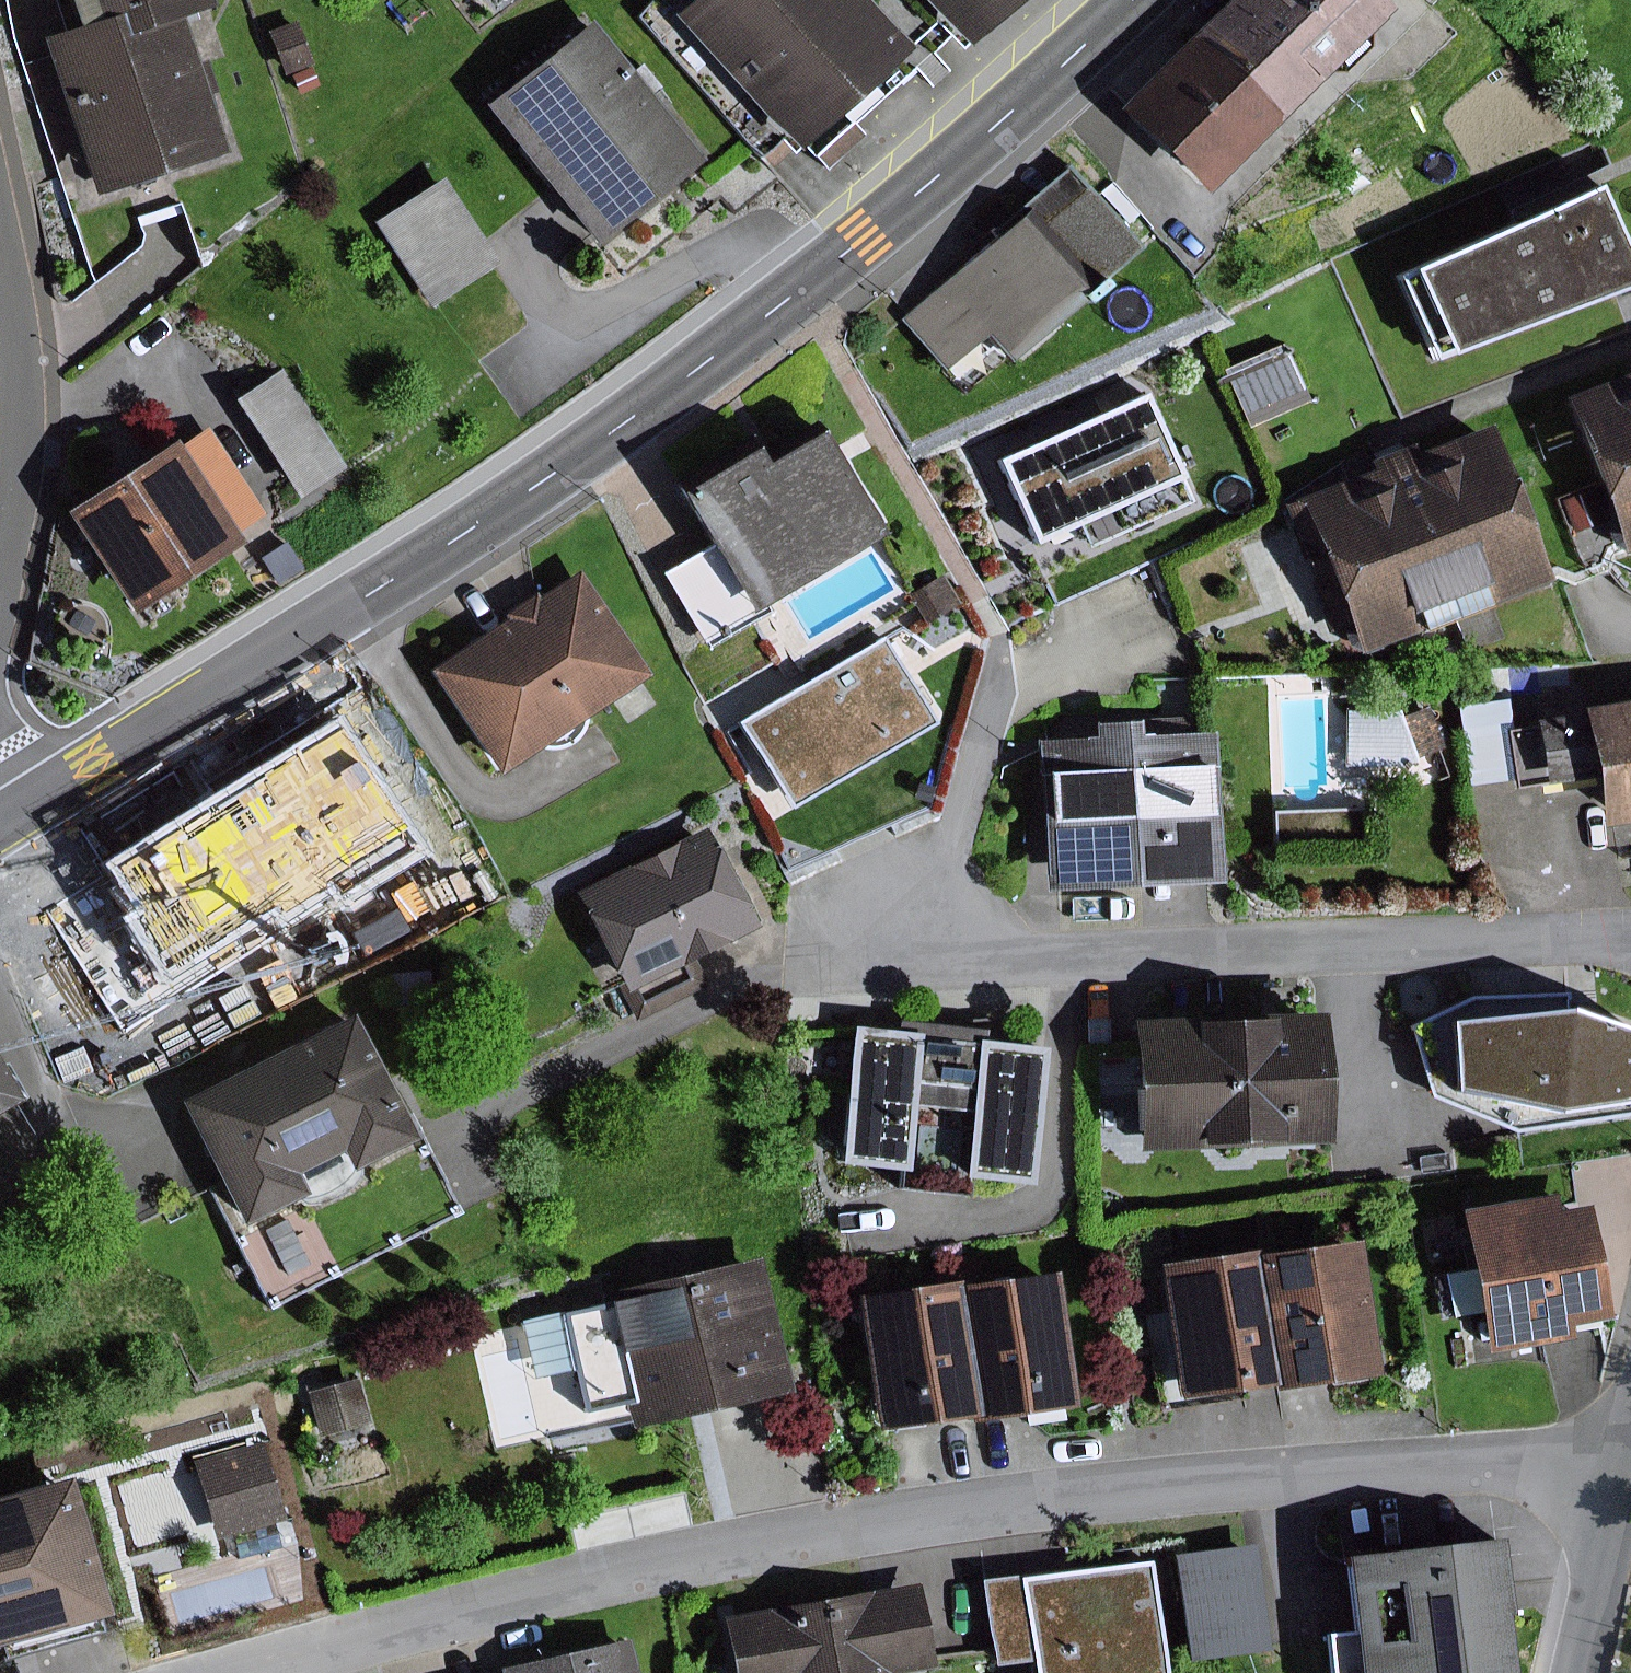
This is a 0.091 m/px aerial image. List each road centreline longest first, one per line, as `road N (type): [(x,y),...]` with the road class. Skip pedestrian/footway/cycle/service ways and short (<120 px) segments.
road 1 (residential): [(1620,1461),(1207,1478),(771,1537),(490,1598),(221,1672)]
road 2 (tertiary): [(1129,0),(994,131),(728,347),(313,634),(18,811)]
road 3 (residential): [(1630,938),(784,955)]
road 4 (residential): [(0,234),(24,371),(22,460),(0,591)]
road 5 (residential): [(1571,1672),(1620,1461)]

